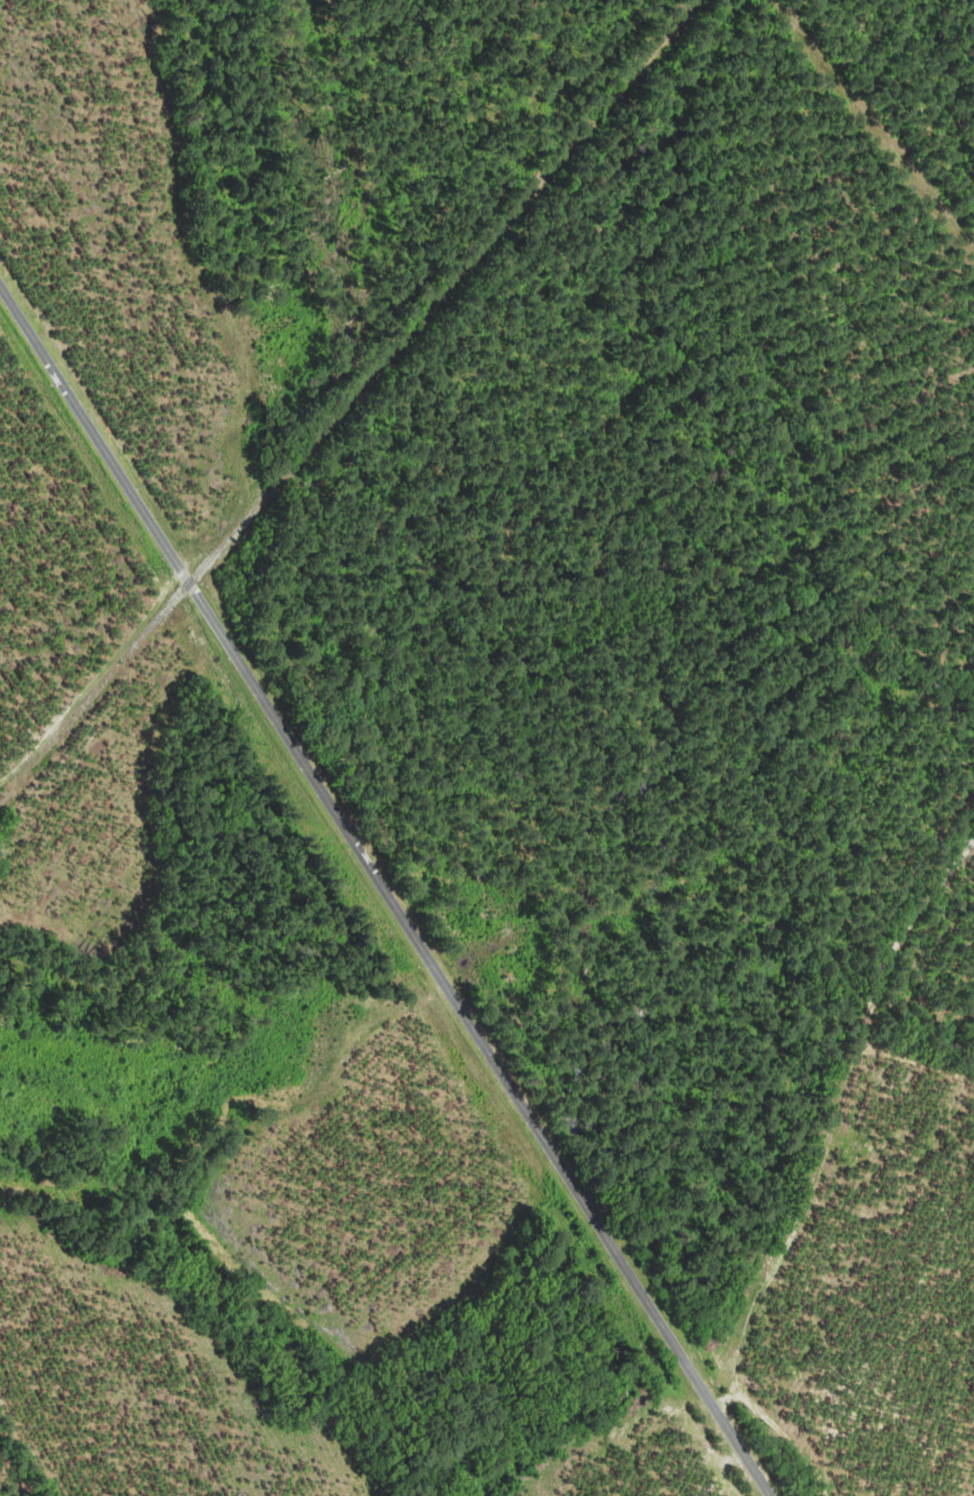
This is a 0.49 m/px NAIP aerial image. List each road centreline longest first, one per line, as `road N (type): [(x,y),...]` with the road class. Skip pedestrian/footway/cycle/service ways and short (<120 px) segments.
road 1 (residential): [(770,1495),(0,285)]

